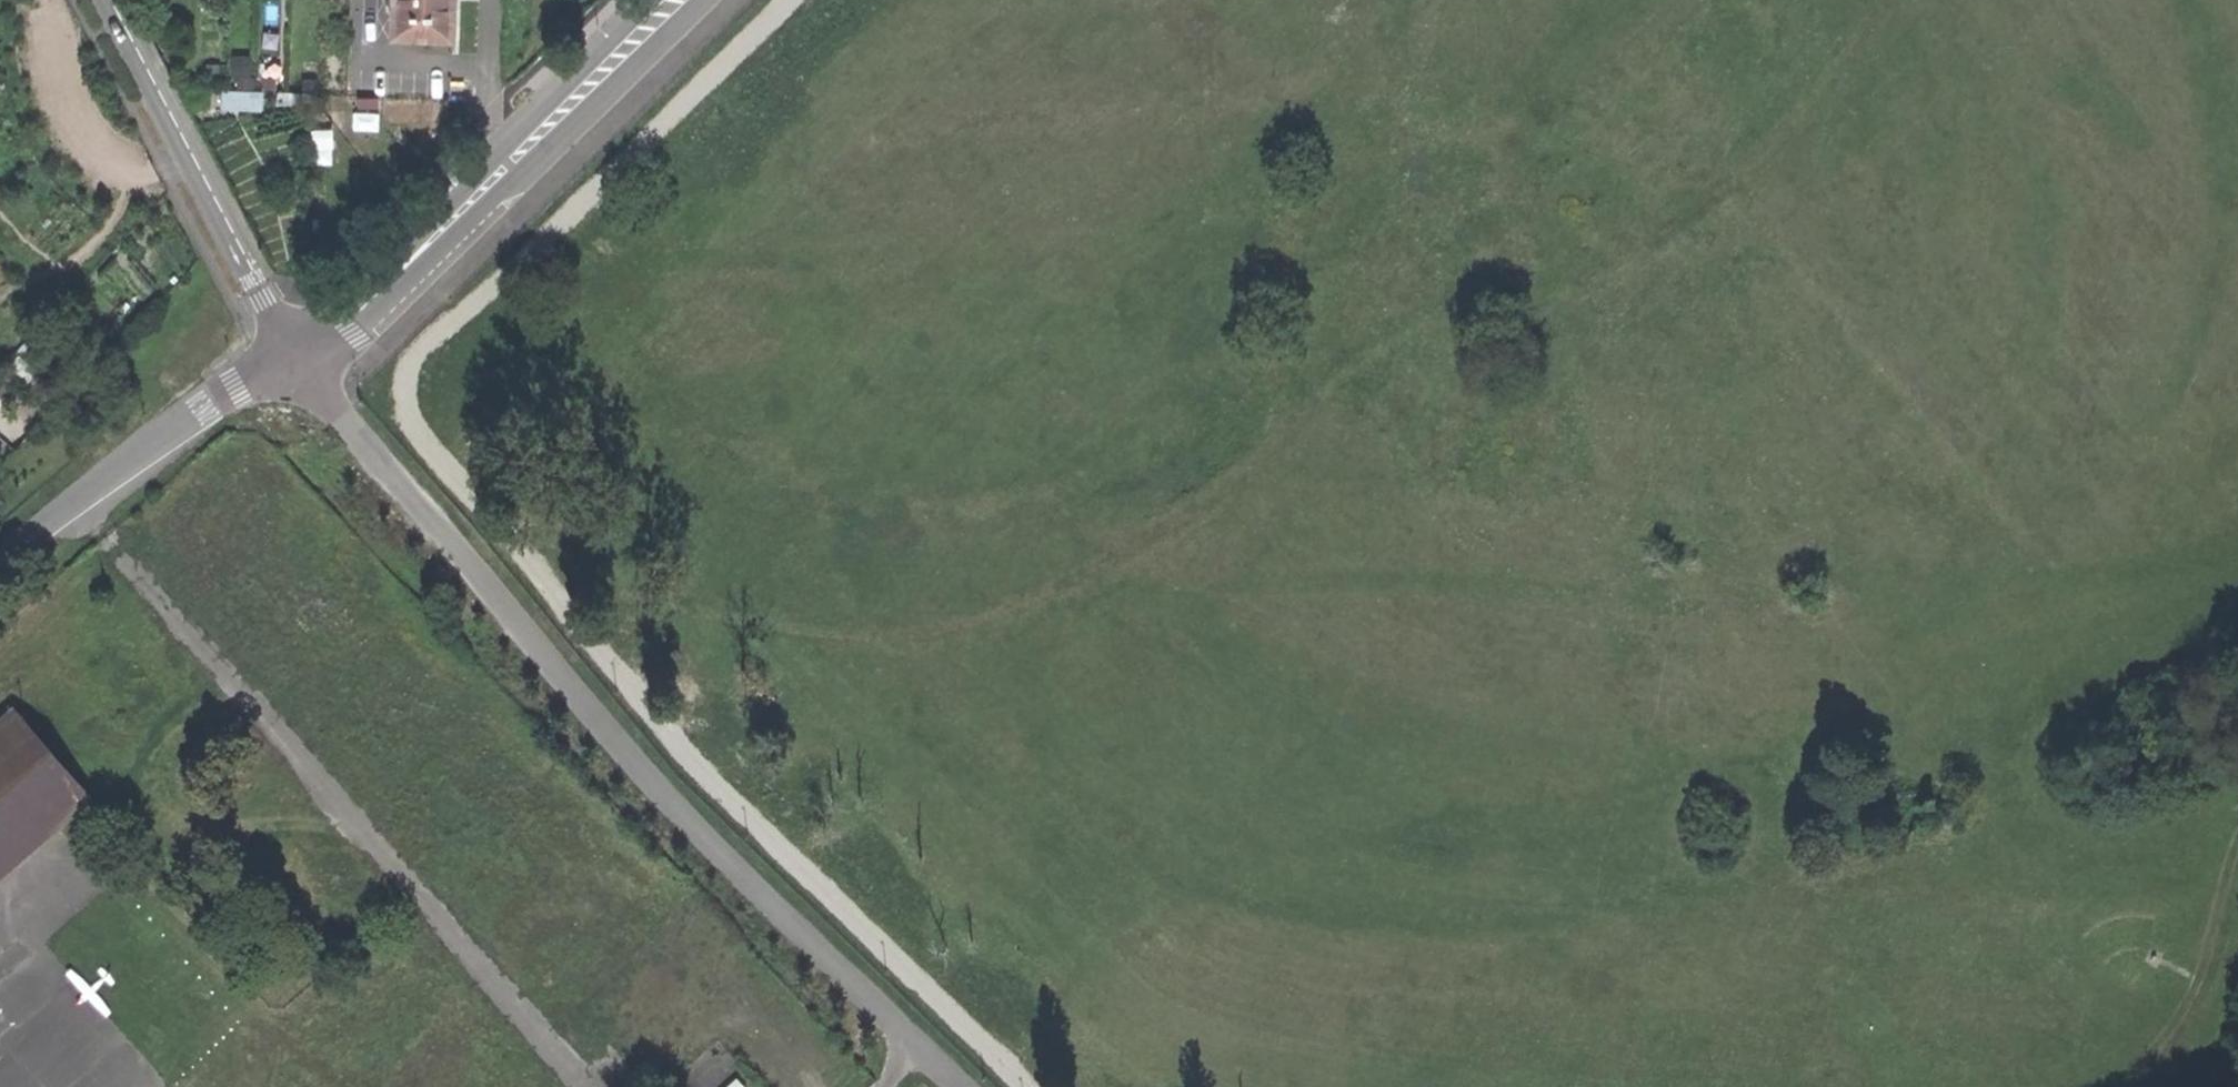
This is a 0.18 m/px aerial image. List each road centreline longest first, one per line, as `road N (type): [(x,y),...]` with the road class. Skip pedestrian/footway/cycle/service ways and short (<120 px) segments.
road 1 (unclassified): [(299,358),(664,798),(969,1086)]
road 2 (residential): [(677,0),(344,324),(299,358)]
road 3 (residential): [(110,0),(299,358)]
road 4 (unclassified): [(0,570),(175,426),(299,358)]

